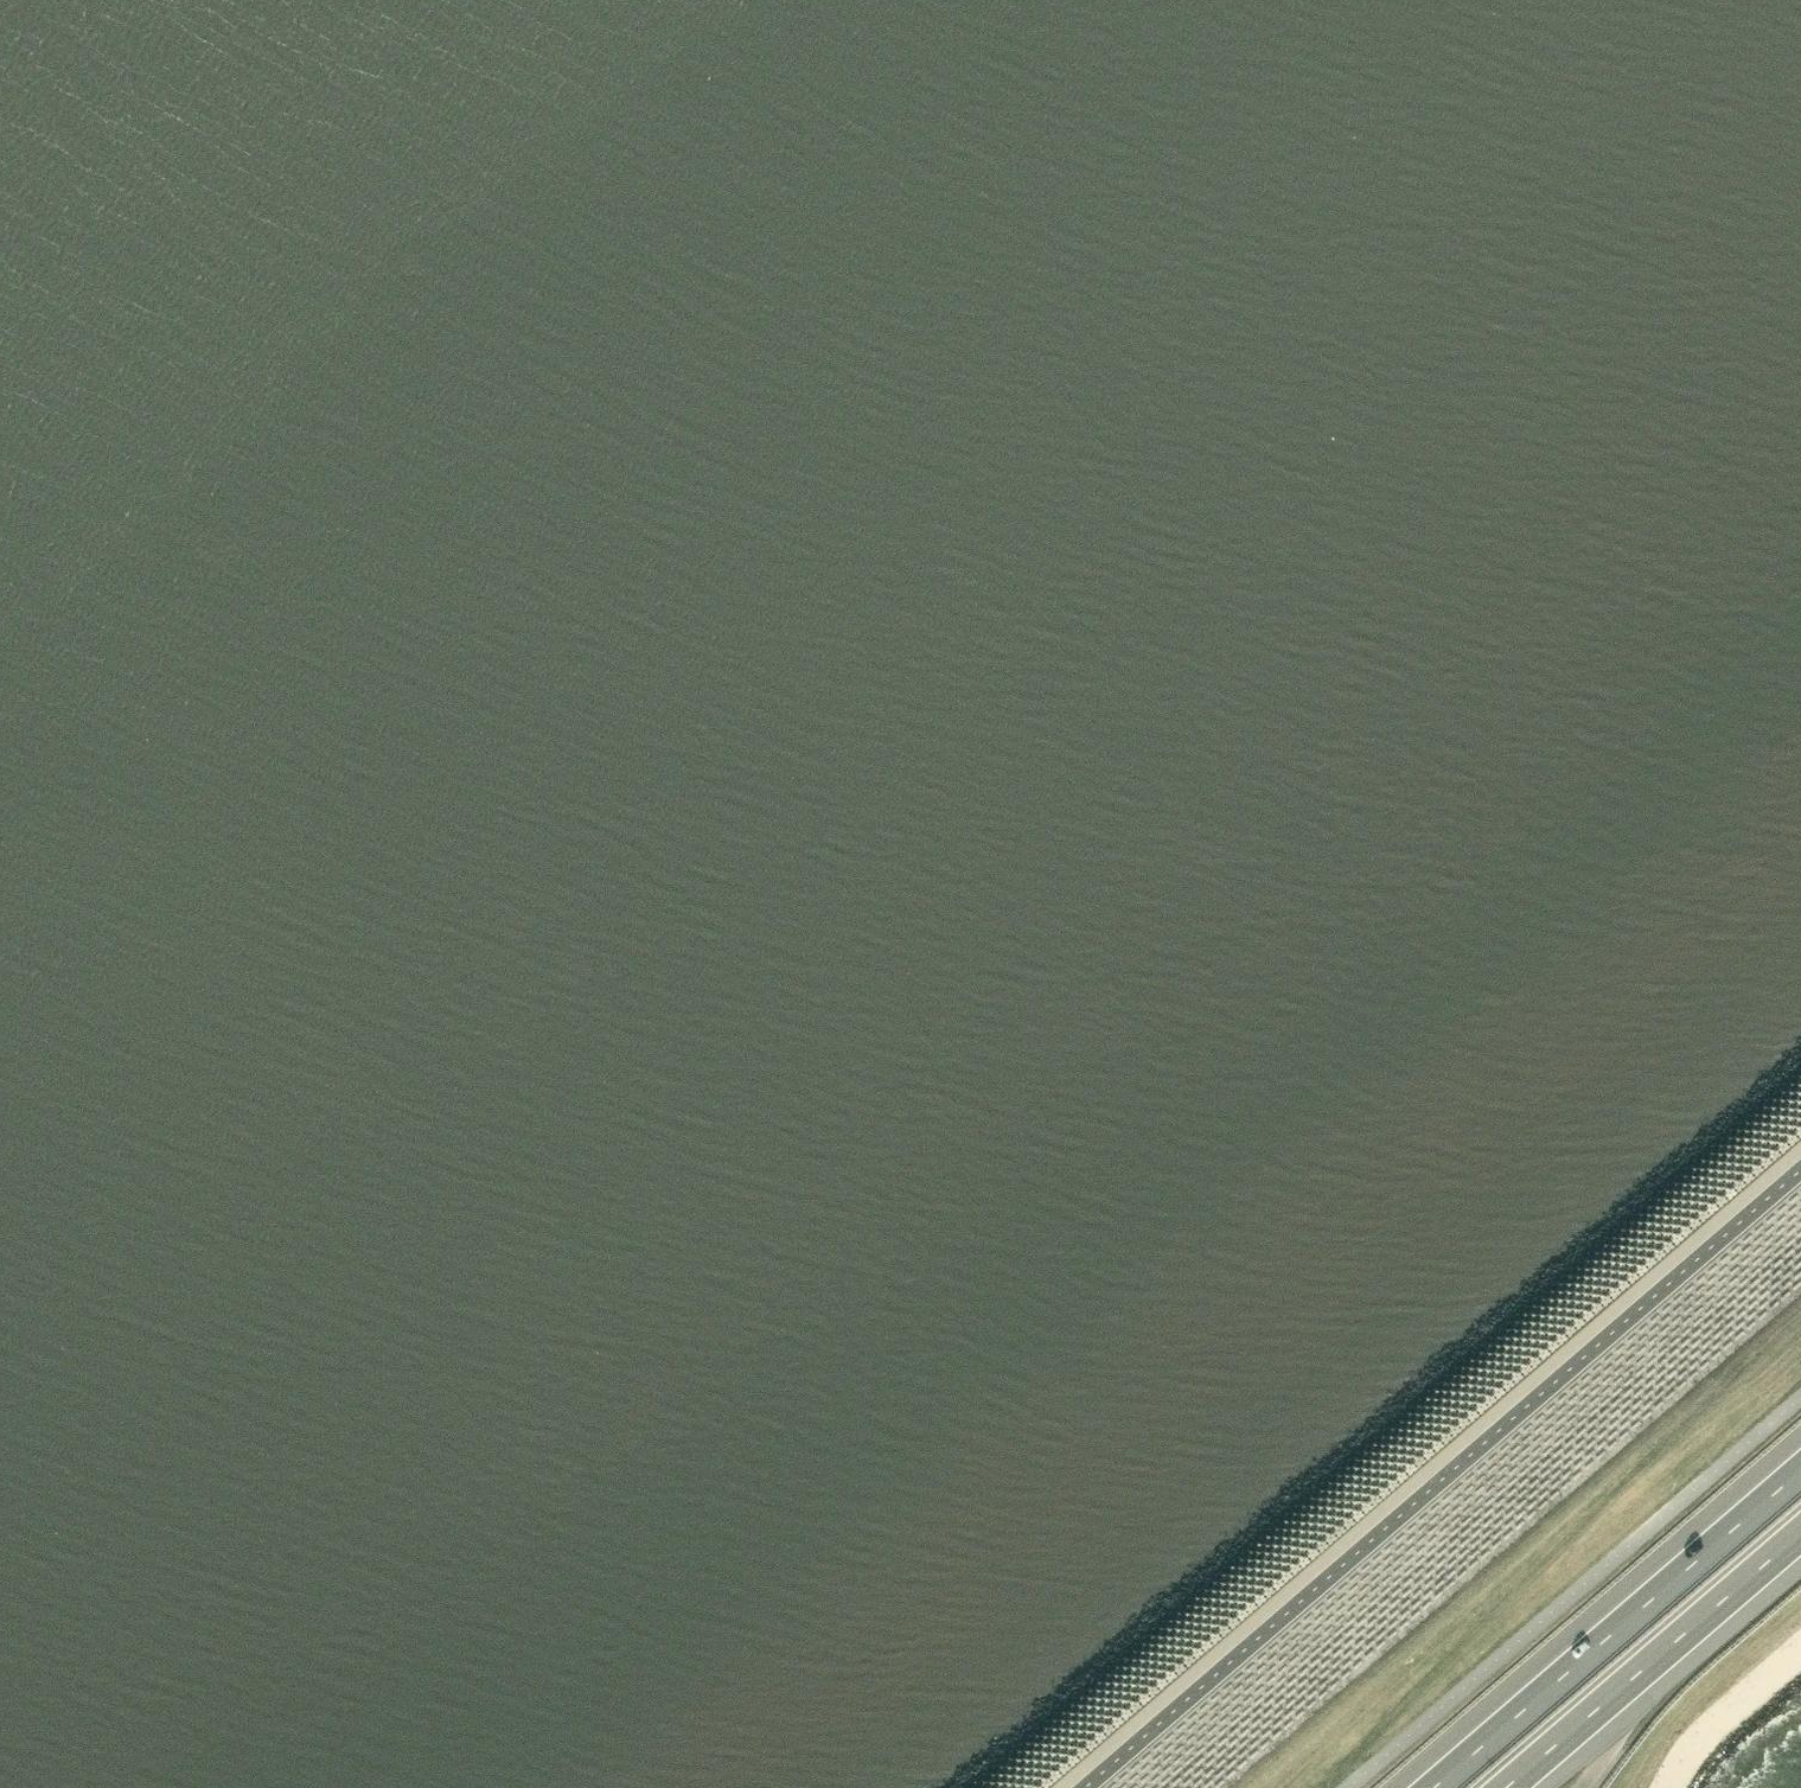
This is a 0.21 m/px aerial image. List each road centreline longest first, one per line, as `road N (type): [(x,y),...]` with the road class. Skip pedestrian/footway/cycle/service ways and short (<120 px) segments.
road 1 (motorway): [(1800,1469),(1432,1787)]
road 2 (motorway): [(1511,1787),(1800,1537)]

